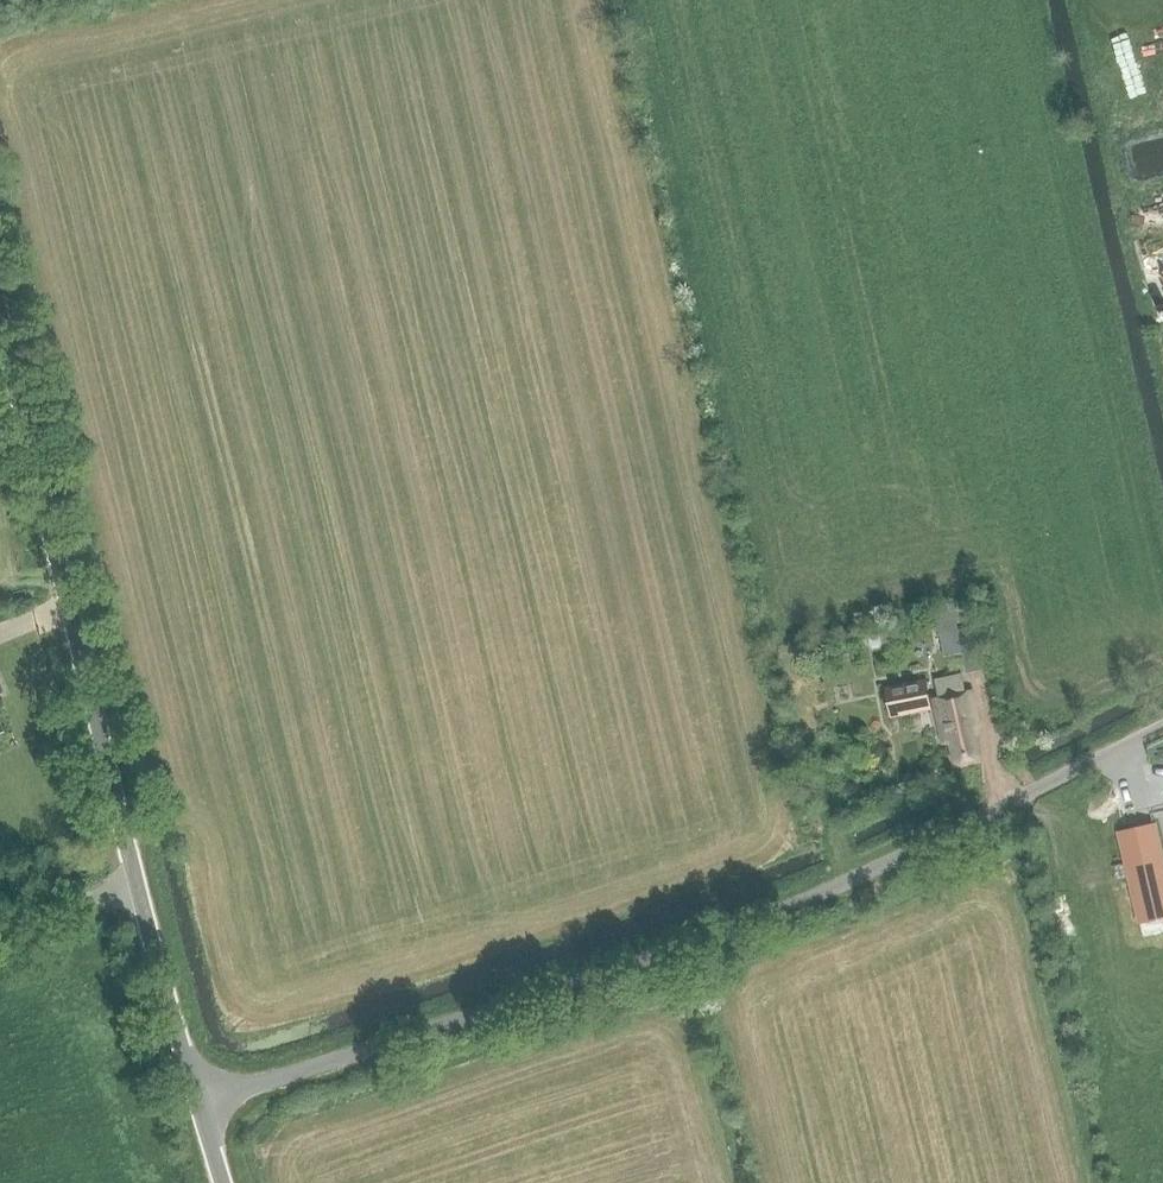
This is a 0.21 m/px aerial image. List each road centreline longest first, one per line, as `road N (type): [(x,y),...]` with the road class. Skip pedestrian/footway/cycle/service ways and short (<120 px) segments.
road 1 (unclassified): [(198,1095),(670,952),(834,888),(1162,729)]
road 2 (unclassified): [(198,1095),(136,886),(0,324)]

